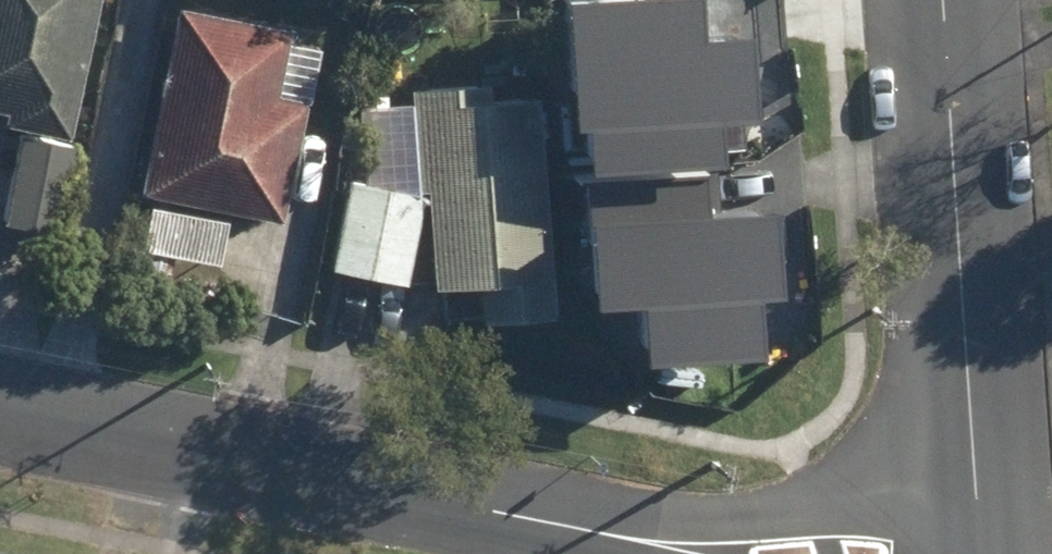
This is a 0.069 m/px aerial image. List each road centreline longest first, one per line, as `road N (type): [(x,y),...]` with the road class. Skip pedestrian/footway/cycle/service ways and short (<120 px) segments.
road 1 (residential): [(0,375),(828,553)]
road 2 (tertiary): [(981,548),(938,0)]
road 3 (residential): [(843,553),(981,548)]

